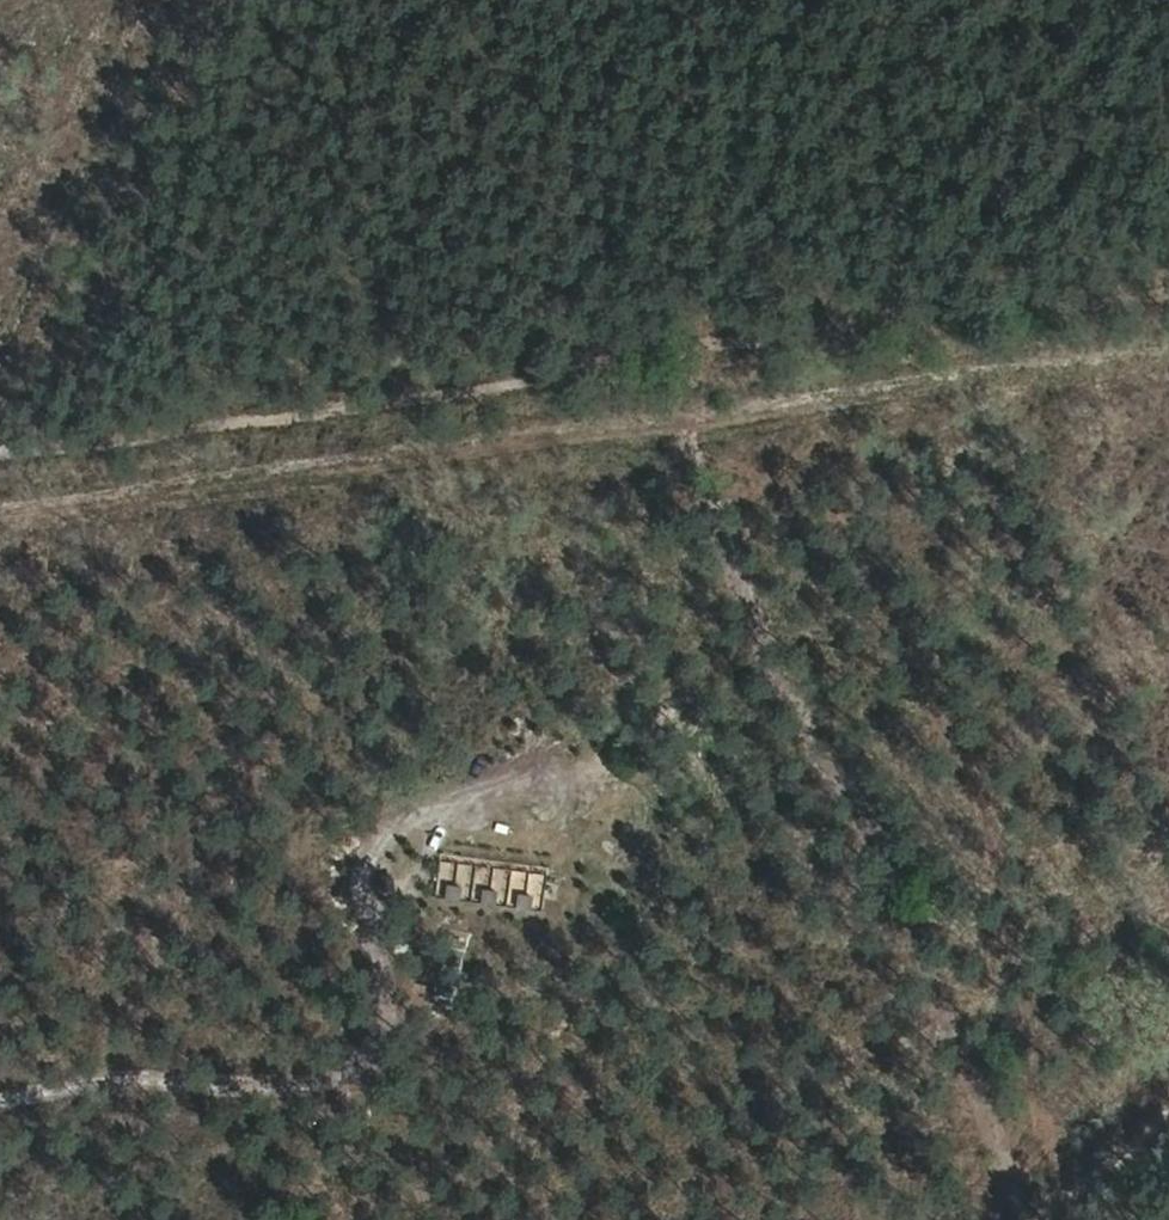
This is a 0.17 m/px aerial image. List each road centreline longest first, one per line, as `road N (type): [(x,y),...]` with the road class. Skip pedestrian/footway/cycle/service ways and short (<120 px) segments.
road 1 (track): [(0,448),(805,344),(1168,286)]
road 2 (track): [(0,1105),(203,1084),(394,1092),(411,1042),(408,986),(372,897),(384,857),(553,778)]
road 3 (track): [(1168,1126),(1043,1219)]

